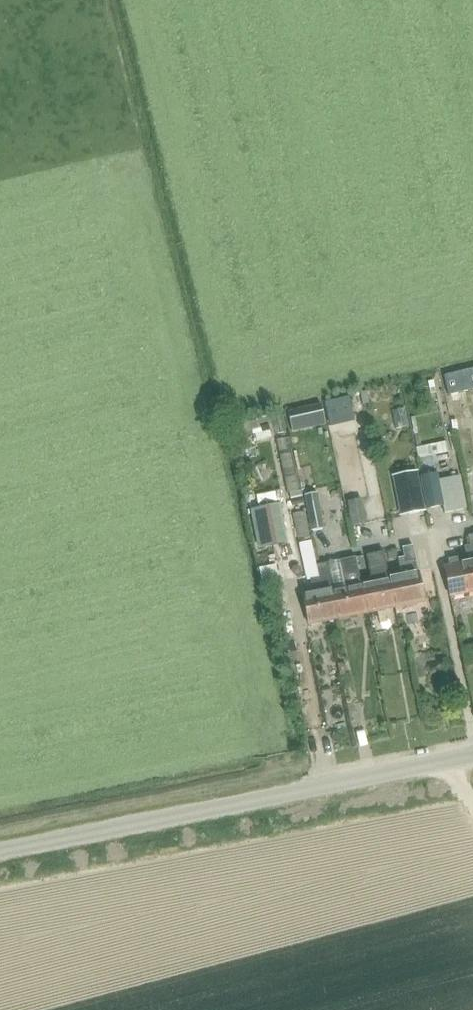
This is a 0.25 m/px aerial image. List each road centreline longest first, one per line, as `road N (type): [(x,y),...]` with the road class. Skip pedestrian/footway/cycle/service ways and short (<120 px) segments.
road 1 (unclassified): [(472,756),(0,850)]

